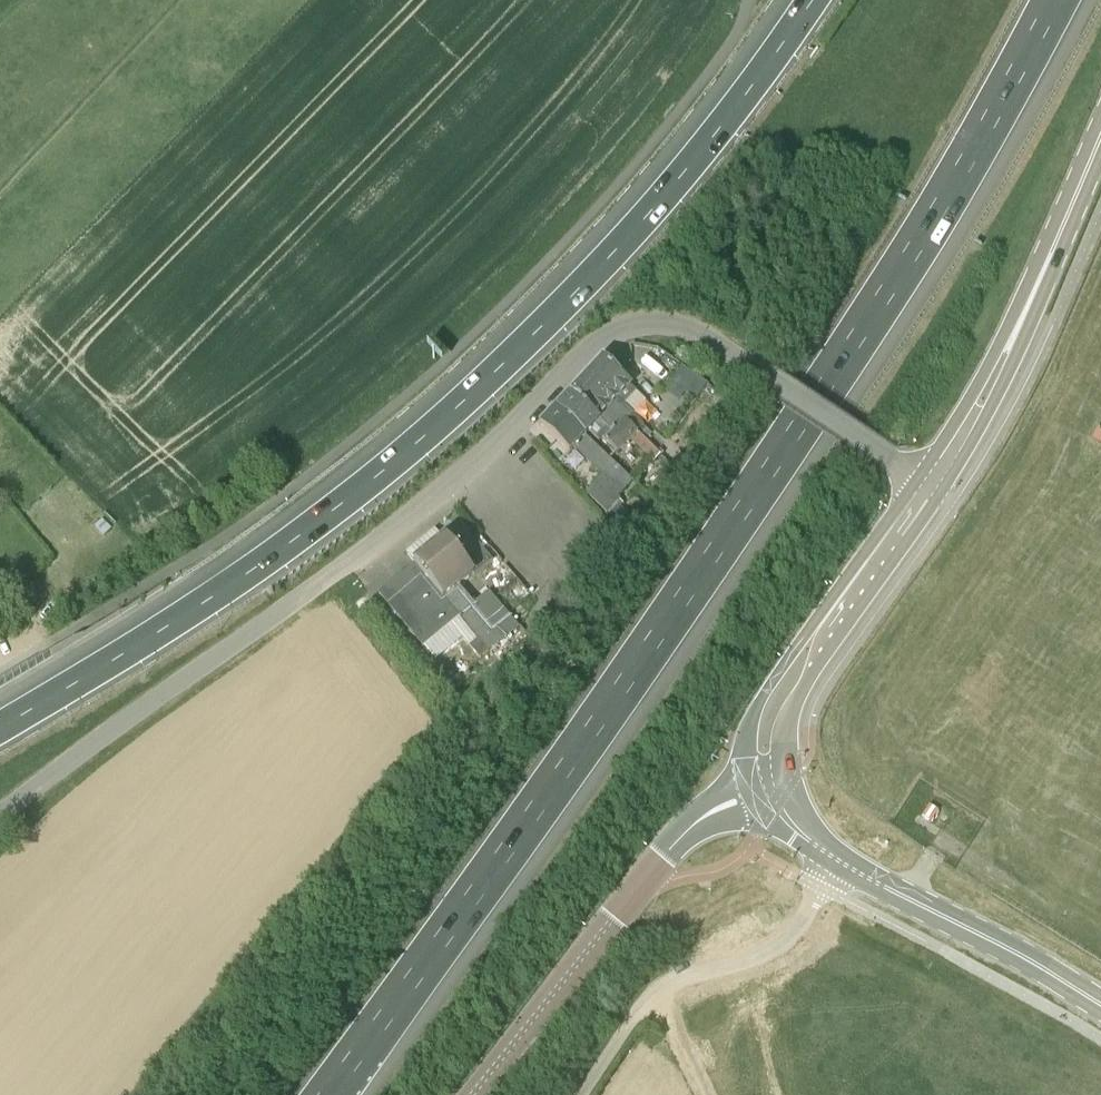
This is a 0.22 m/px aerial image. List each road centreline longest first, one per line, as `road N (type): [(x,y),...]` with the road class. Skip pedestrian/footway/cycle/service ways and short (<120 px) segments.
road 1 (motorway): [(328,1094),(759,489),(942,203),(1056,0)]
road 2 (motorway): [(810,0),(699,151),(458,405),(209,598),(0,725)]
road 3 (unclassified): [(0,816),(420,508),(601,337),(638,323),(677,323),(748,364)]
road 4 (tertiary): [(471,1094),(671,846),(705,815),(769,792)]
road 5 (tertiary): [(1100,1003),(837,859),(788,821),(769,792)]
road 6 (tertiary): [(930,485),(1001,361),(1100,133)]
road 7 (unclassified): [(930,485),(748,364)]
road 8 (tertiary): [(830,626),(797,646),(751,719),(748,763),(769,792)]
road 9 (tertiary): [(769,792),(783,729),(822,662),(830,626)]
road 10 (tertiary): [(830,626),(930,485)]

